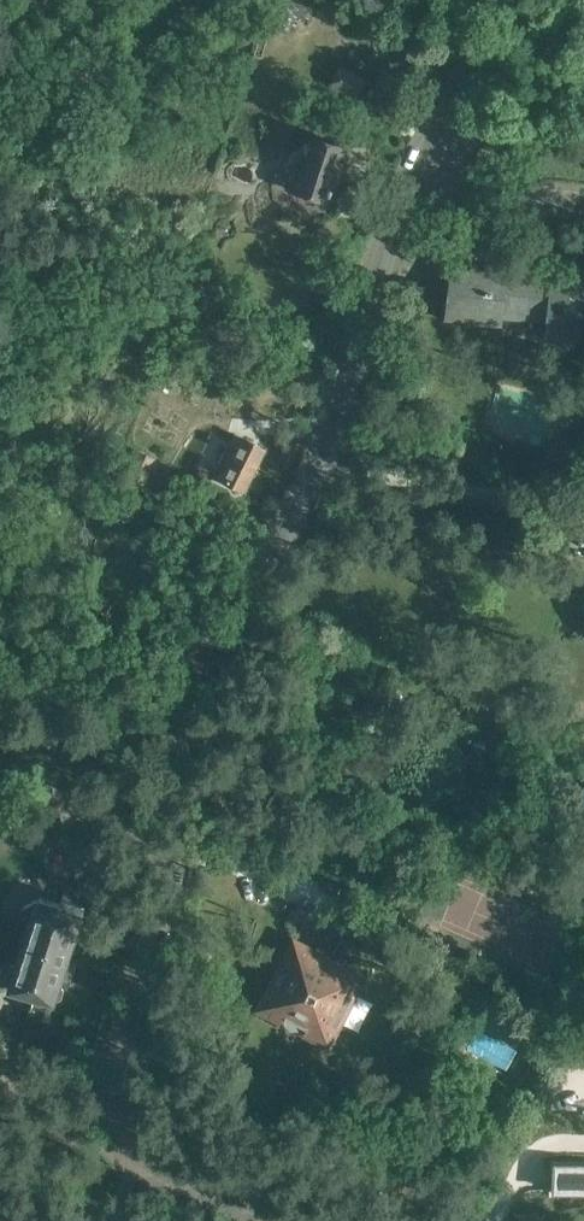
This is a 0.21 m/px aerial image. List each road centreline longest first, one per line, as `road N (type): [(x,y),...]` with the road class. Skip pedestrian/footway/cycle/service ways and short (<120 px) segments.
road 1 (residential): [(272,1220),(144,1157),(124,1140),(106,1099),(168,894),(182,700),(260,584),(318,466),(415,180)]
road 2 (residential): [(415,180),(456,108),(535,0)]
road 3 (residential): [(583,206),(415,180)]

